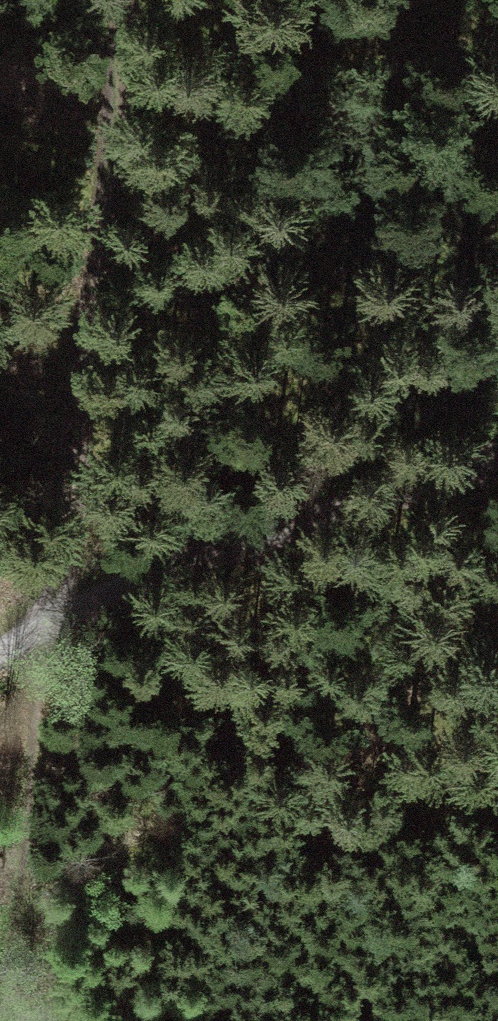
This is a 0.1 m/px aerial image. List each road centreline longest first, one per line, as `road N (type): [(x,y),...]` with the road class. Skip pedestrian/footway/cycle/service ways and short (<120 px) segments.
road 1 (track): [(116,0),(108,218),(50,629)]
road 2 (track): [(497,467),(139,590),(50,629)]

